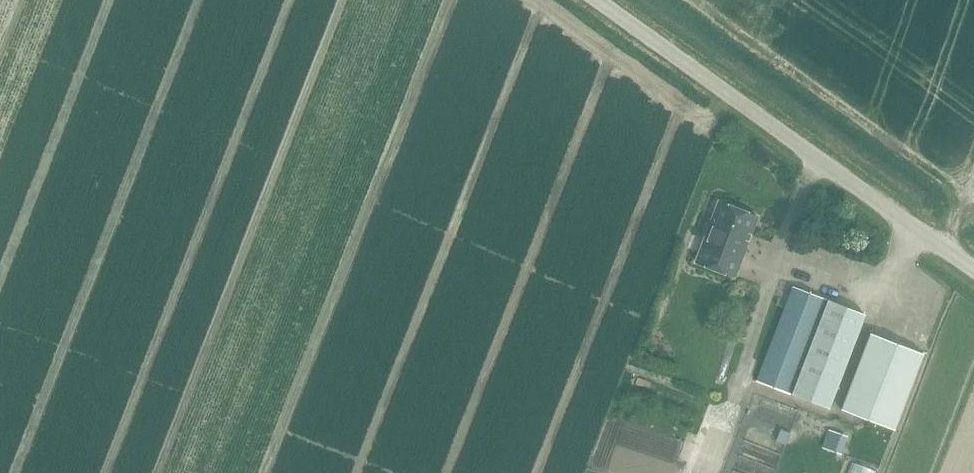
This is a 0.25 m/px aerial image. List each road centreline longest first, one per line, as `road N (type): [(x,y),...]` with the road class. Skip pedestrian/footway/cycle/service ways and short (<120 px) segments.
road 1 (tertiary): [(973,271),(595,0)]

